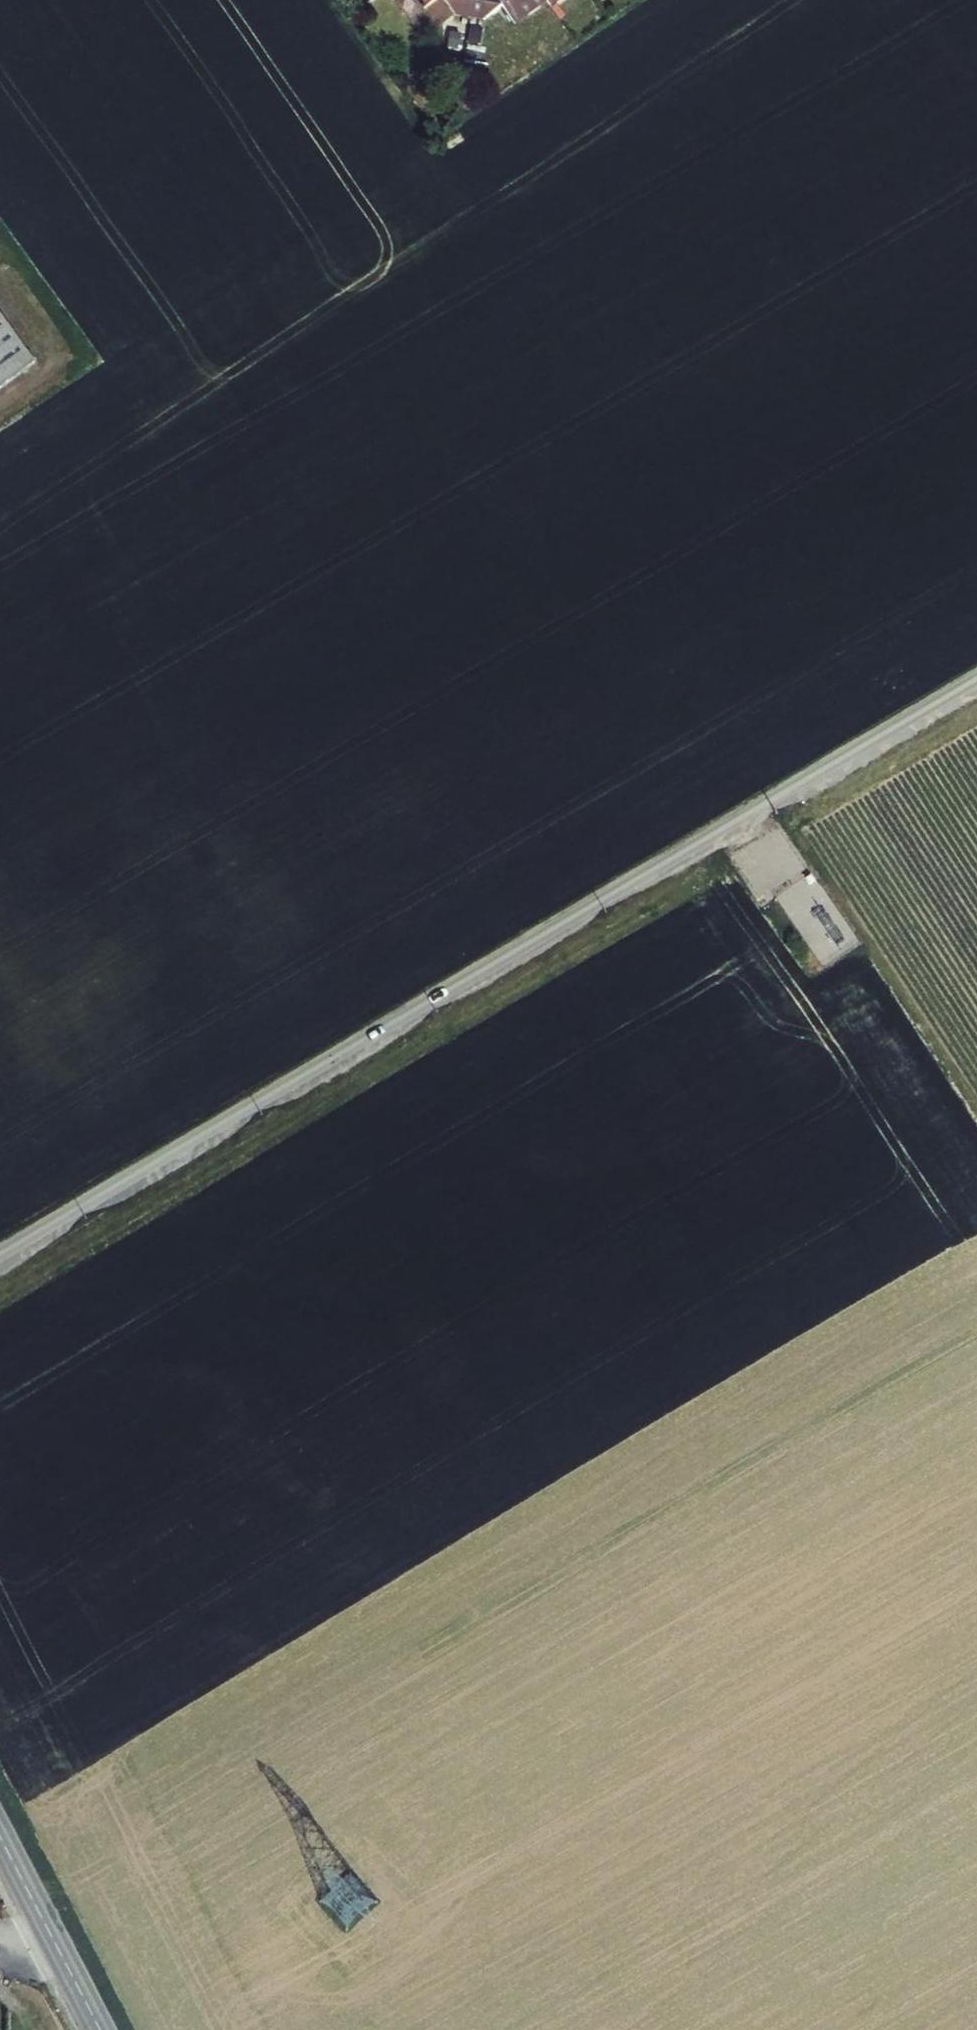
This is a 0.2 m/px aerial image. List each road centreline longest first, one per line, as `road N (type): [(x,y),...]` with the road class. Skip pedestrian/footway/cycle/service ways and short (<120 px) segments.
road 1 (unclassified): [(0,1254),(976,677)]
road 2 (secondary): [(0,1836),(100,2029)]

